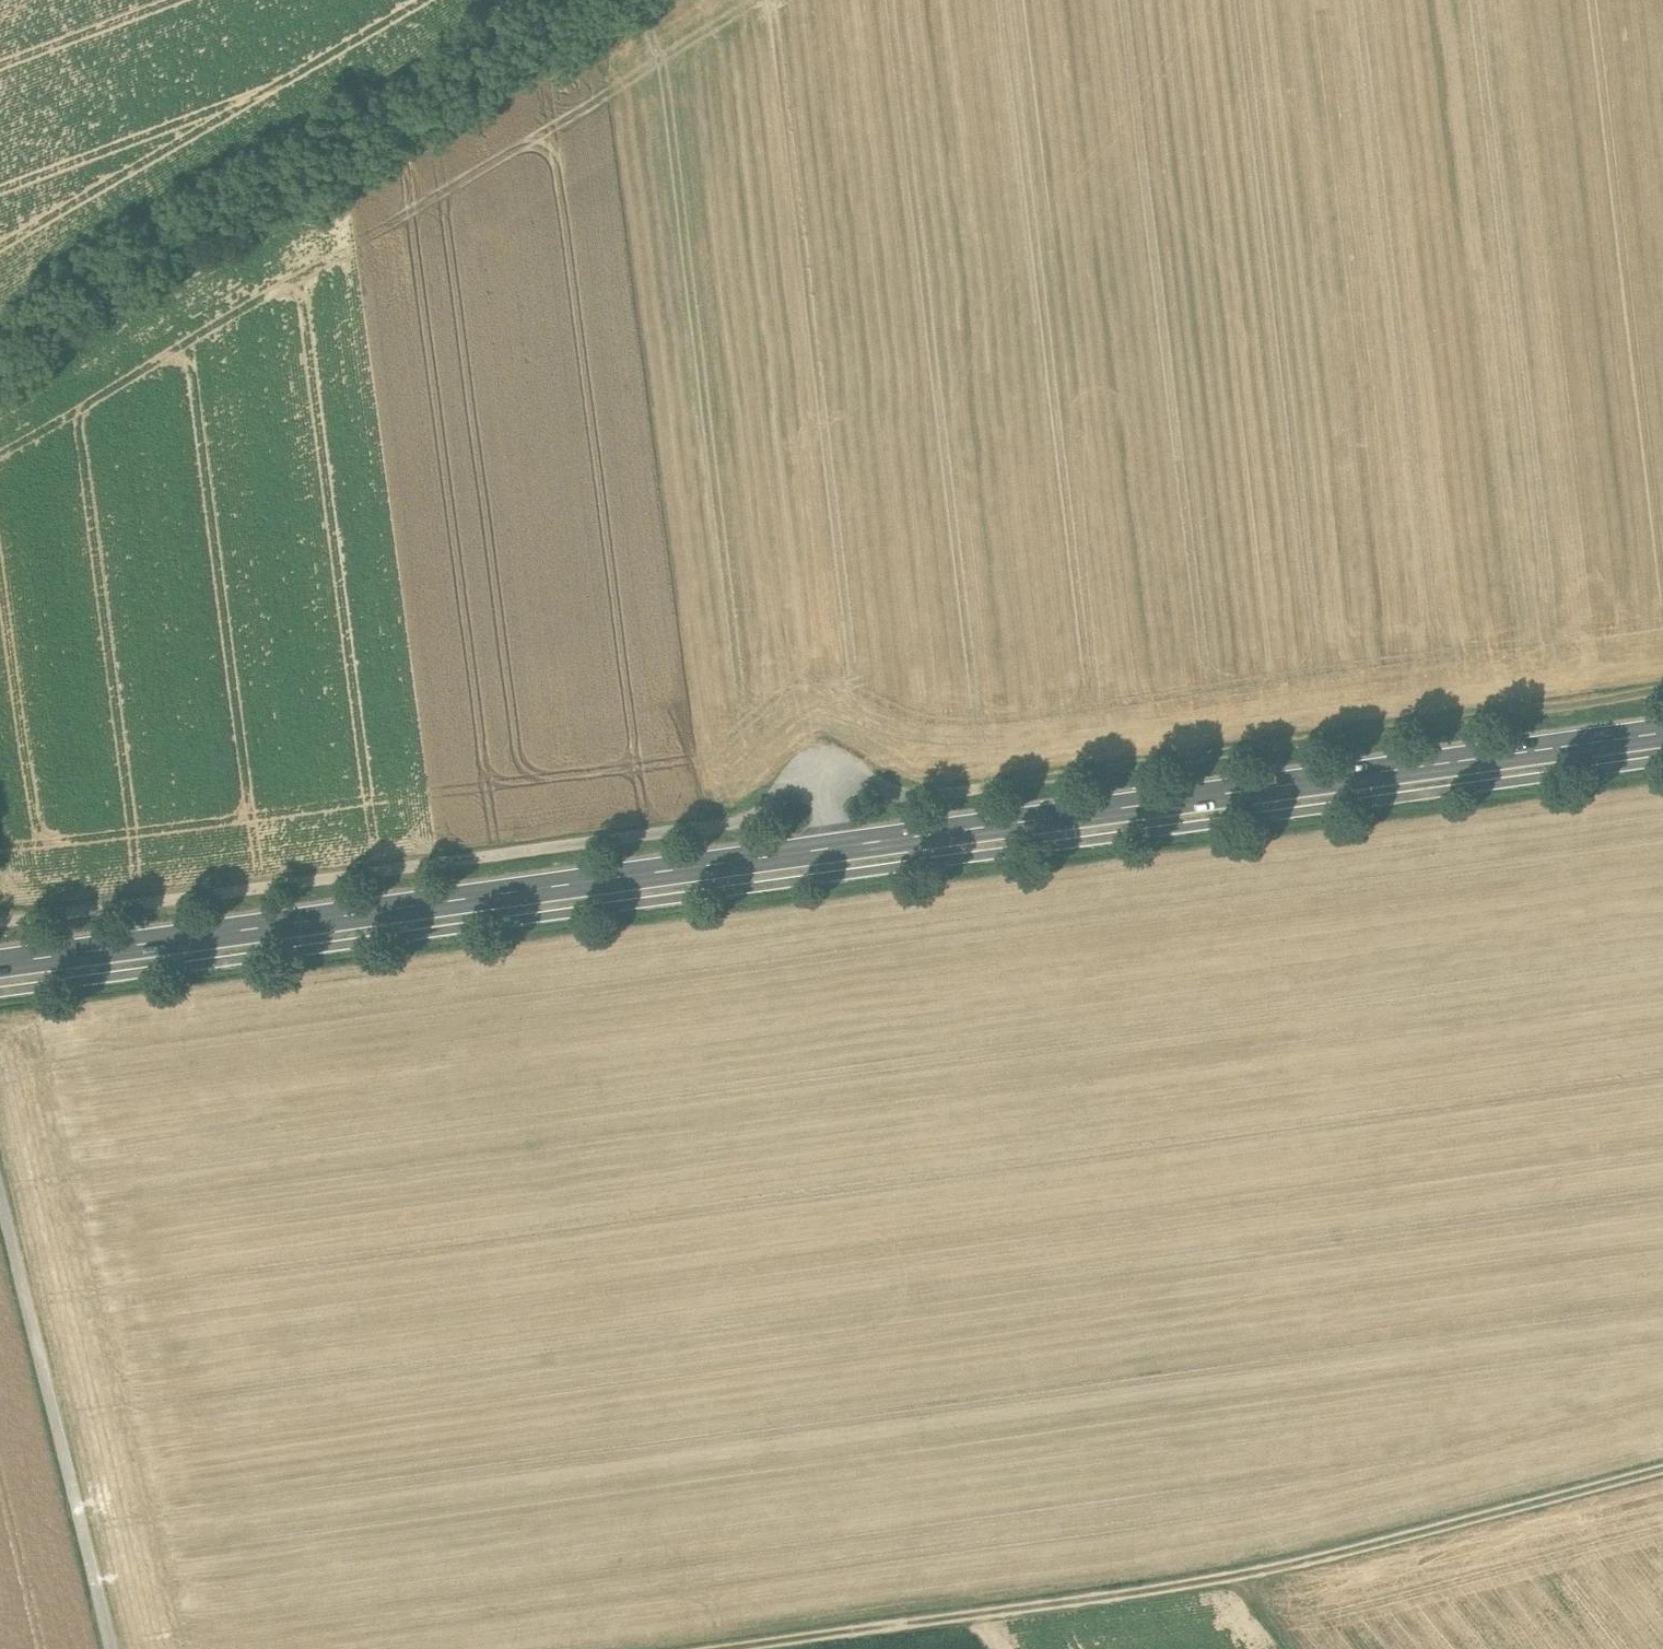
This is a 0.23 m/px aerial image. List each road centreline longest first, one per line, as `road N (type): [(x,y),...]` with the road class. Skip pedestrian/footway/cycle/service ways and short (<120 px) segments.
road 1 (secondary): [(0,963),(1662,733)]
road 2 (track): [(1662,1473),(1234,1579),(717,1648)]
road 3 (track): [(831,795),(1662,674)]
road 4 (track): [(0,914),(831,795)]
road 5 (track): [(0,366),(619,0)]
road 6 (track): [(0,1193),(112,1648)]

